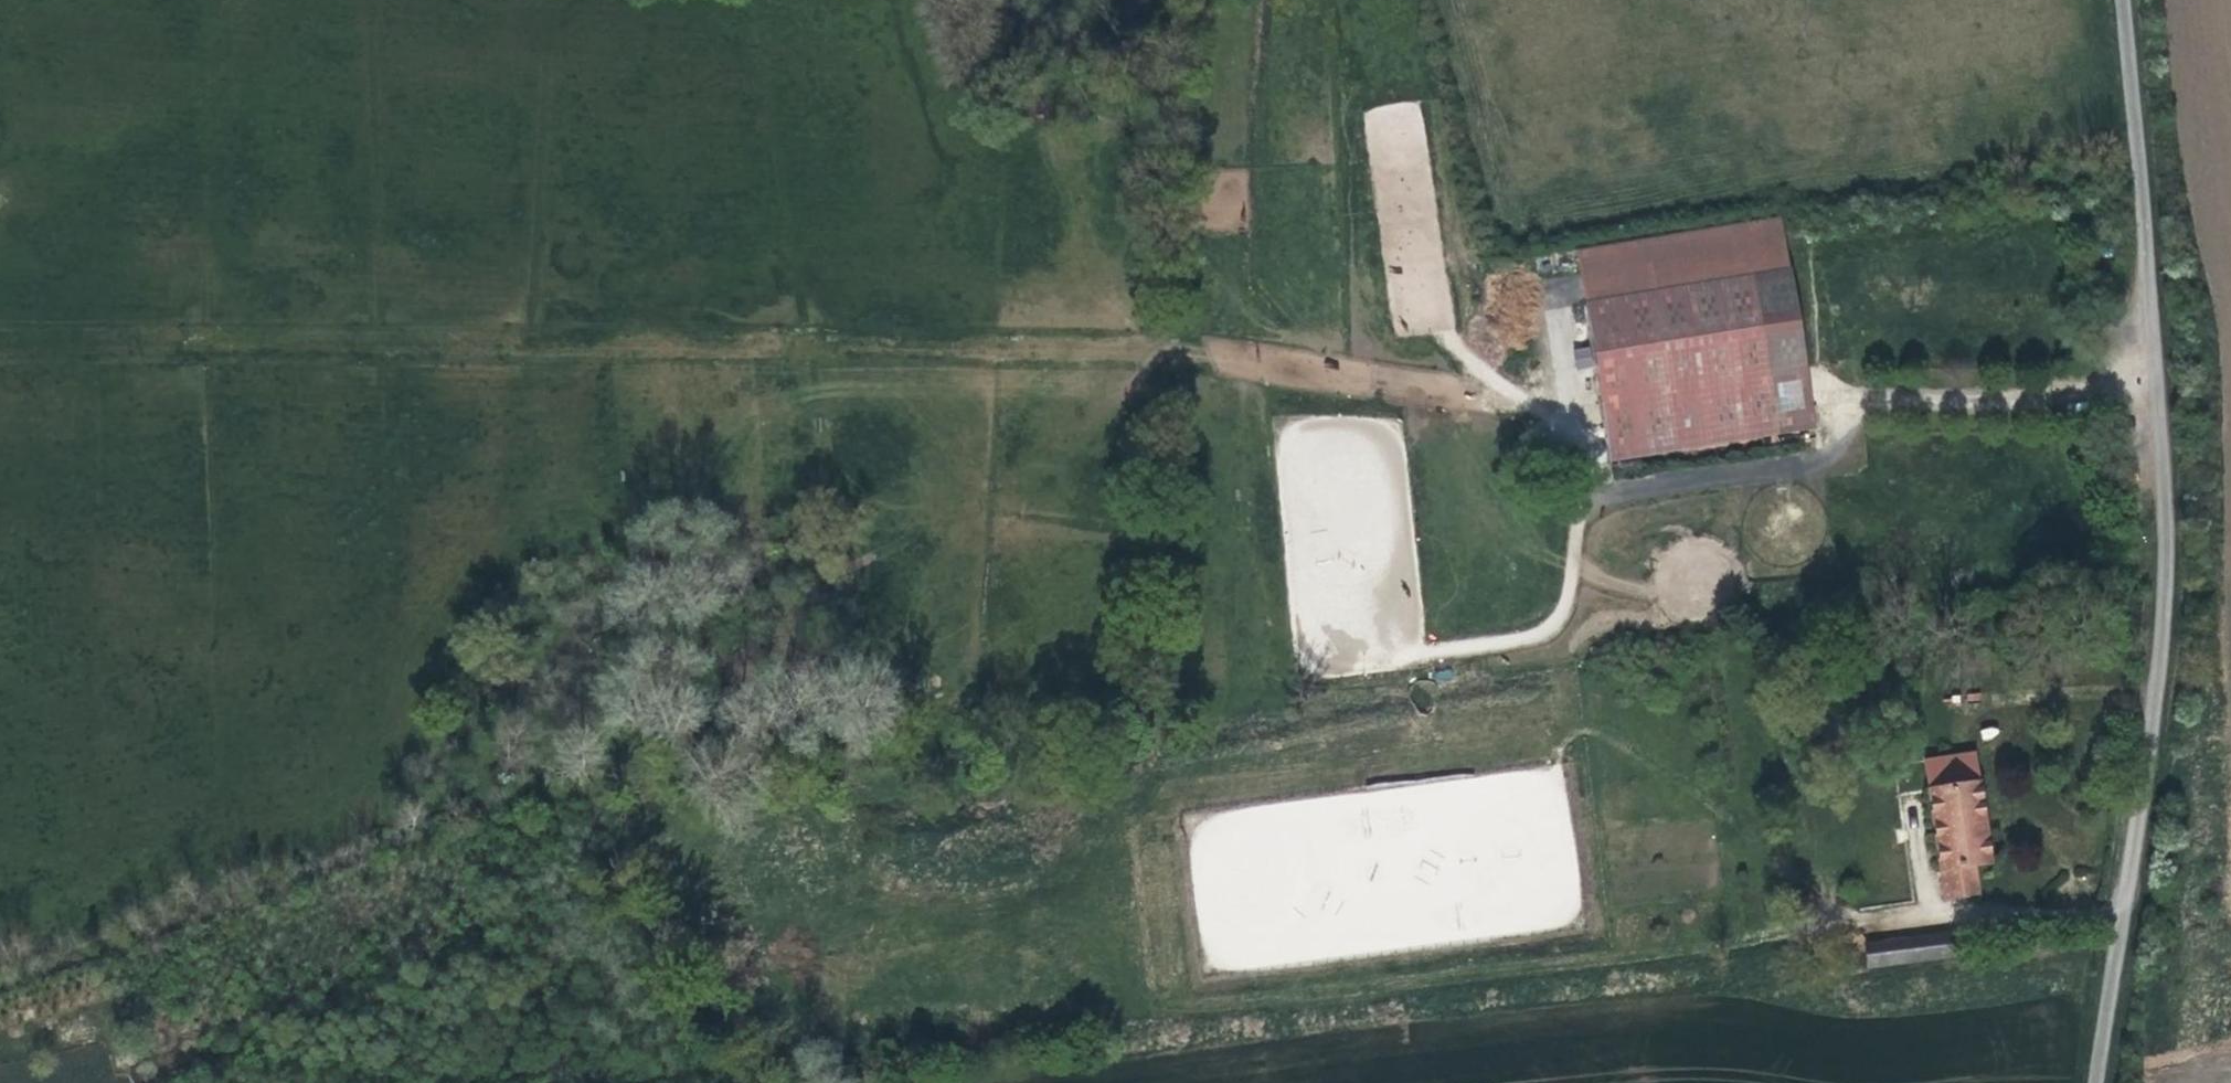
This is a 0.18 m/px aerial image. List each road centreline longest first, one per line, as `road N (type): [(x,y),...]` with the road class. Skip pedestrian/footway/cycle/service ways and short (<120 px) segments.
road 1 (unclassified): [(2108,1082),(2177,575),(2135,0)]

